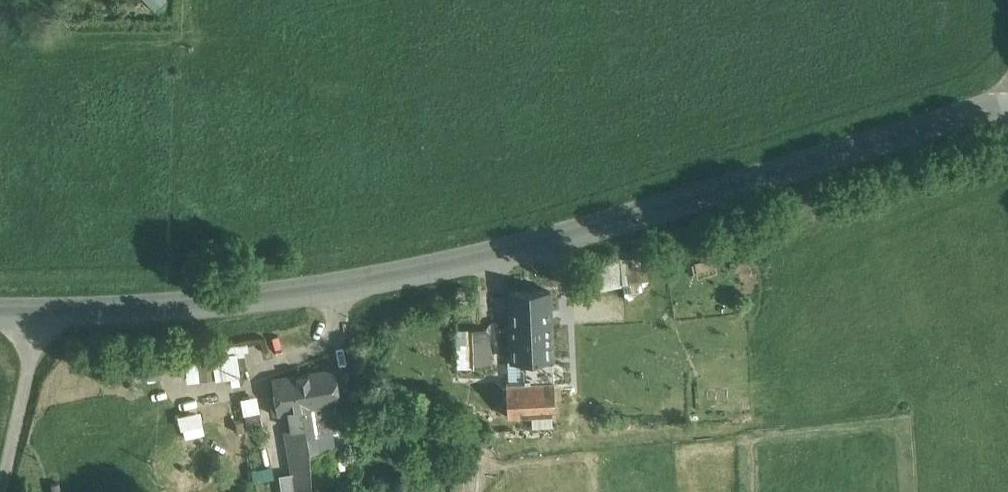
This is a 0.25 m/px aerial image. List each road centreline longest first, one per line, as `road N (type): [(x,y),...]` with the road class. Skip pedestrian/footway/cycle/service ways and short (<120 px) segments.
road 1 (unclassified): [(1007,113),(404,276),(247,304),(0,314)]
road 2 (track): [(50,317),(7,491)]

